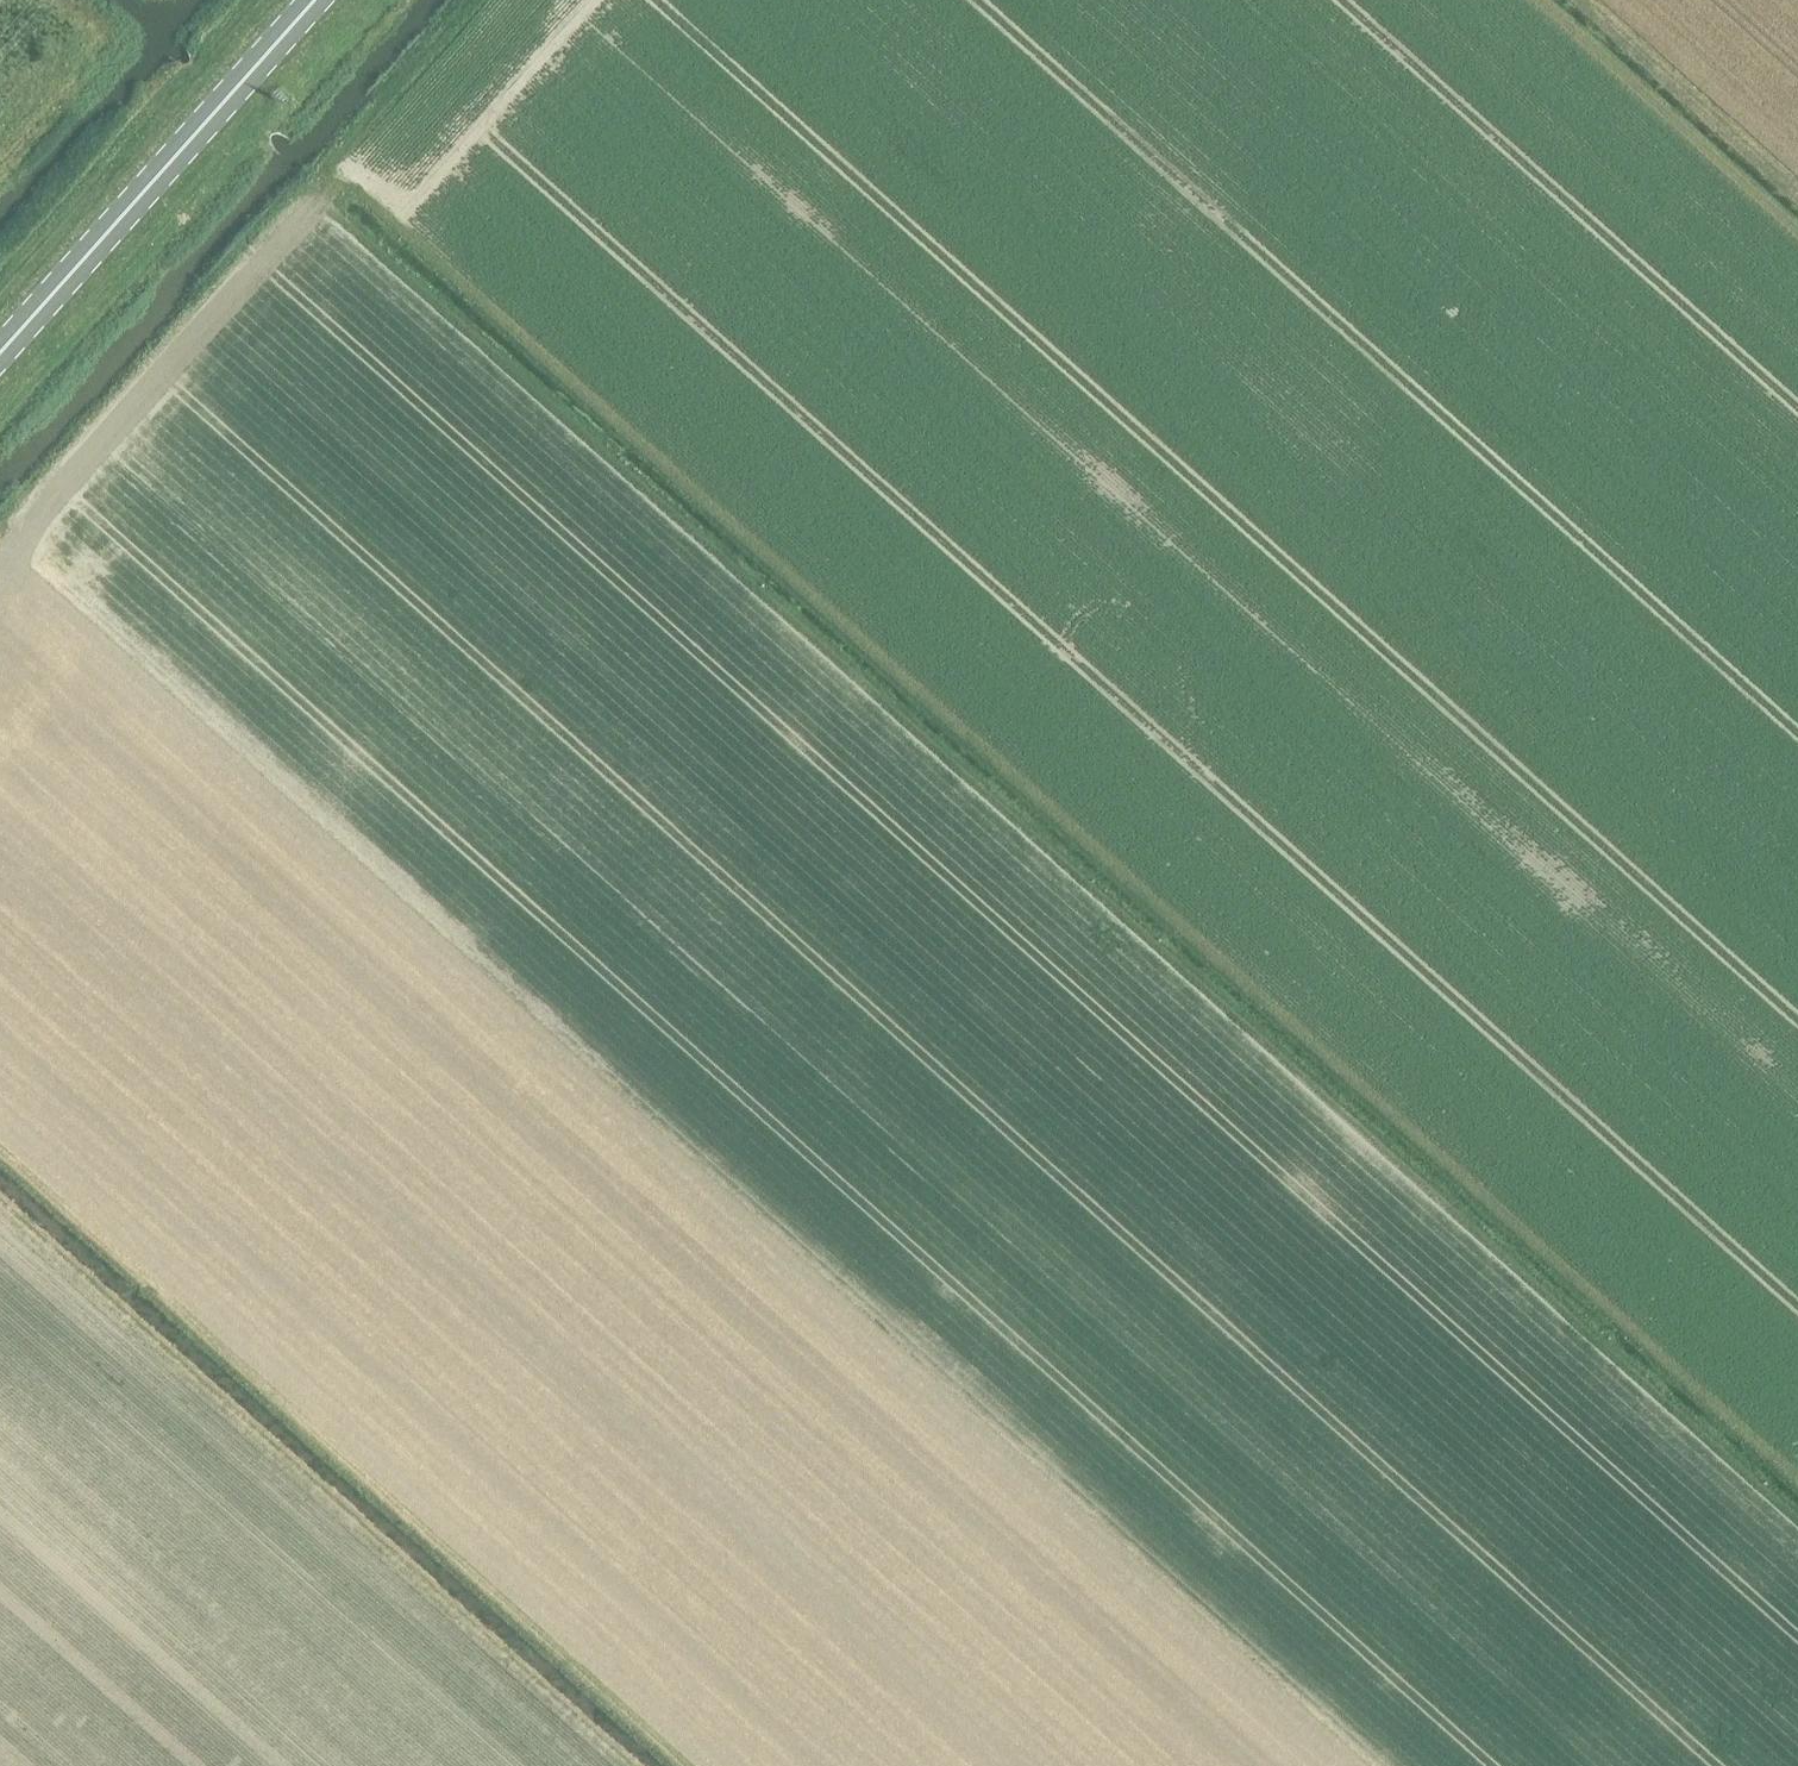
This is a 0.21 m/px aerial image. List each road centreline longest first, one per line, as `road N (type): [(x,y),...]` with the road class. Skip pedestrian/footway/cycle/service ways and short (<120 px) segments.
road 1 (primary): [(0,357),(318,0)]

